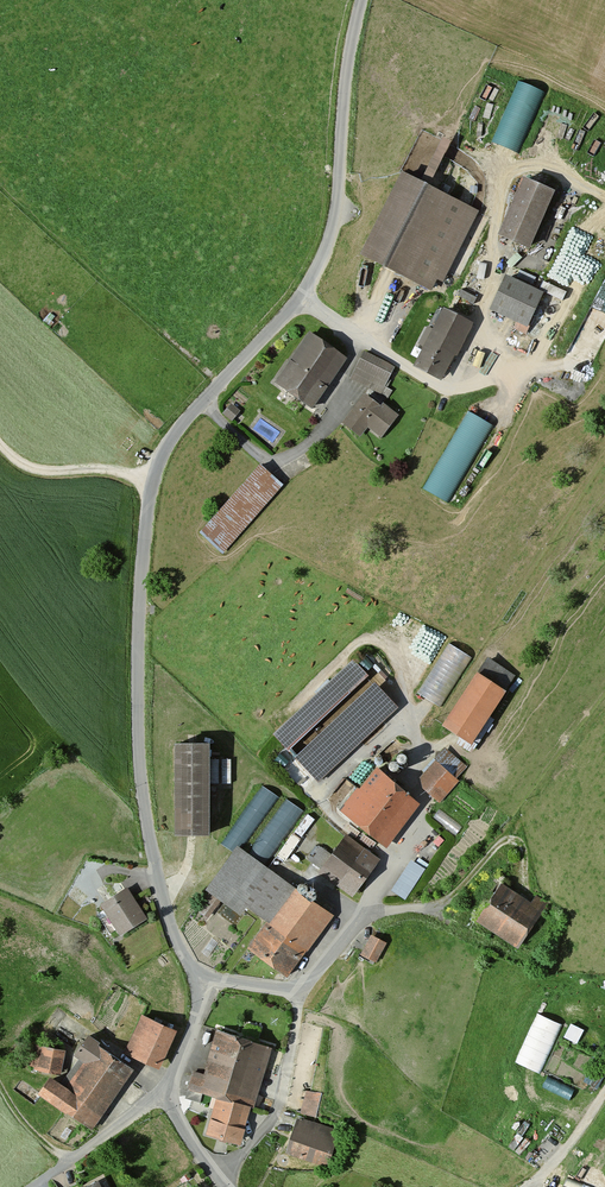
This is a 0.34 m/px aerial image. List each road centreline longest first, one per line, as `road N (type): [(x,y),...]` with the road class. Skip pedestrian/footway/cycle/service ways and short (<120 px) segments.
road 1 (unclassified): [(362,0),(333,234),(304,293),(173,434),(152,475)]
road 2 (unclassified): [(195,976),(153,864),(140,766),(139,598),(152,475)]
road 3 (unclassified): [(195,976),(296,987),(327,956),(414,821),(416,748)]
road 4 (track): [(604,98),(519,63),(480,70),(448,114),(339,175)]
road 5 (track): [(362,912),(435,913),(526,963),(604,972)]
road 6 (unclassified): [(225,1186),(168,1098),(194,1024),(195,976)]
road 7 (track): [(152,475),(24,463),(0,442)]
road 8 (unclassified): [(604,1093),(522,1186)]

